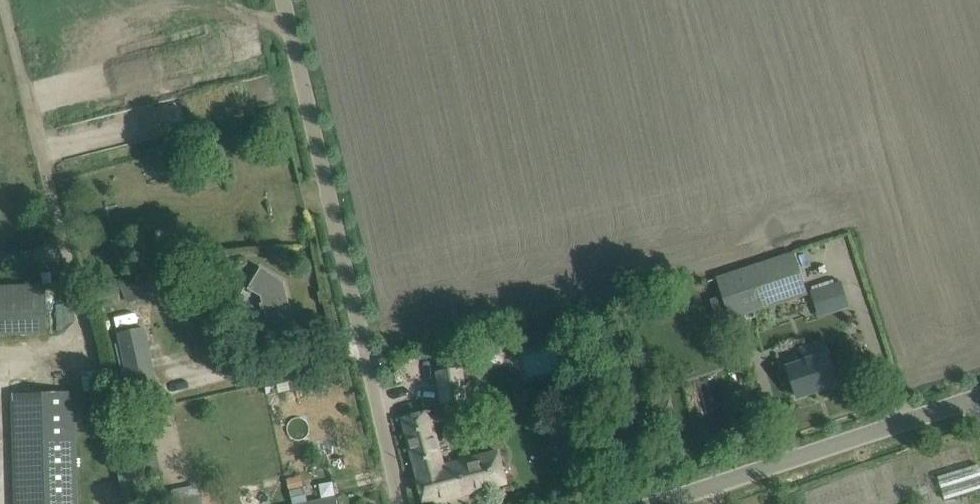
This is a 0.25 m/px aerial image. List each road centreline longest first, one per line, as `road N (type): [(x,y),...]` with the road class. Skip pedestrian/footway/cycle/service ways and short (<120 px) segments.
road 1 (unclassified): [(401,503),(282,0)]
road 2 (unclassified): [(653,503),(979,396)]

